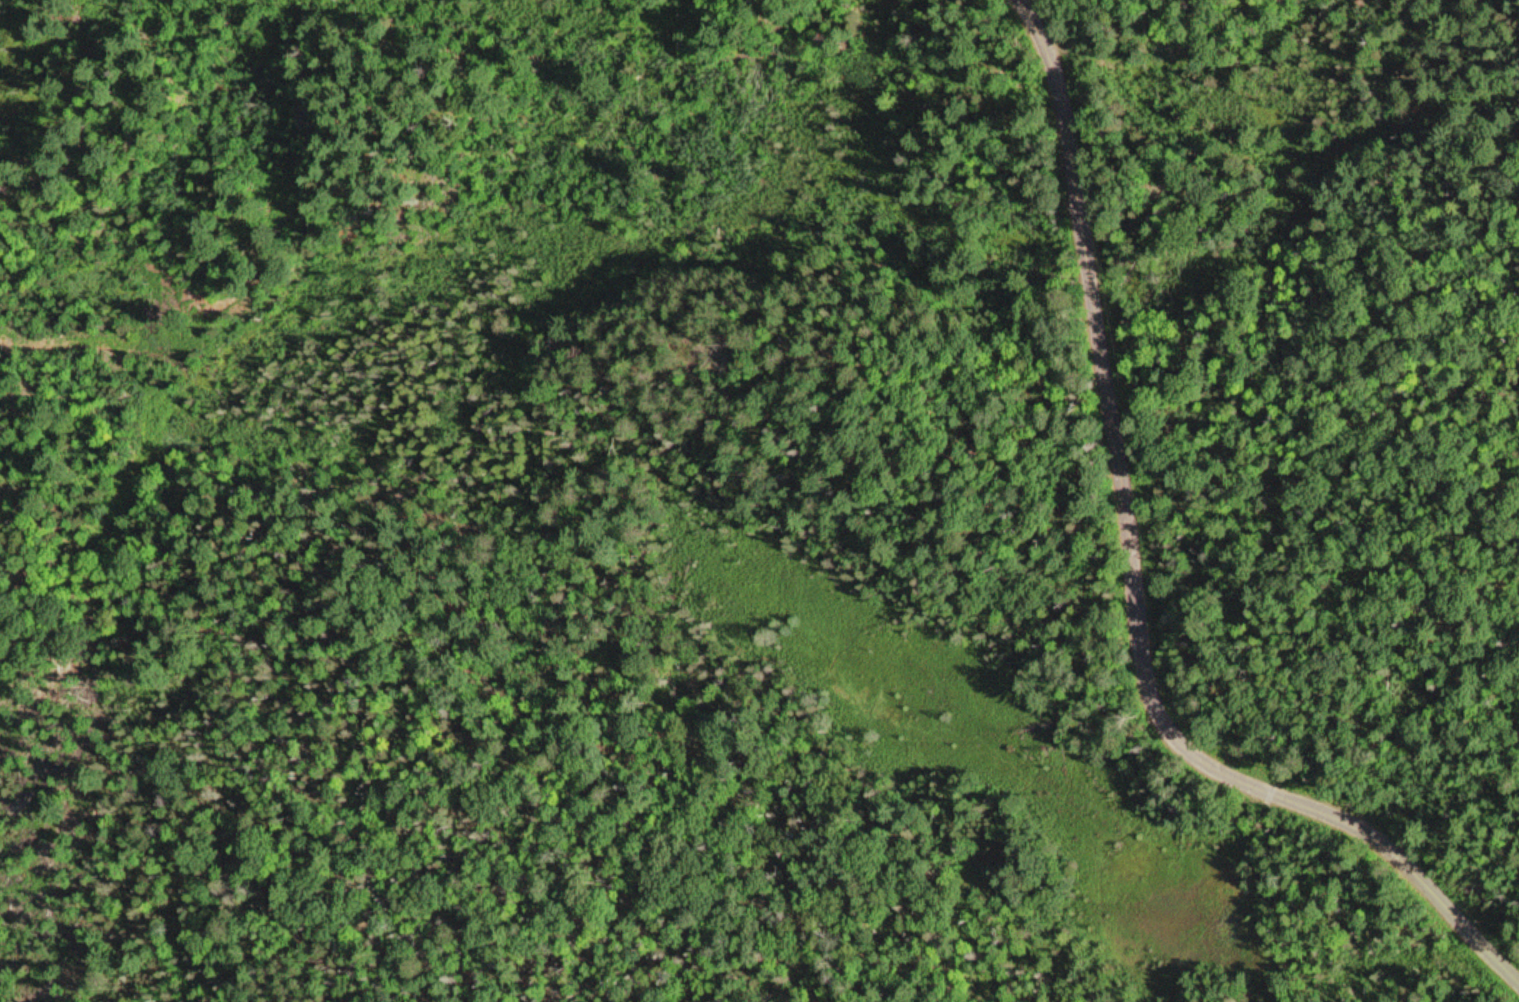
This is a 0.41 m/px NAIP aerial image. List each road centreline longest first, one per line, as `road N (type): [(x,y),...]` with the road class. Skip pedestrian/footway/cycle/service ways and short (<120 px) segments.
road 1 (tertiary): [(1518,978),(1447,898),(1411,838),(1211,761),(1169,724),(1132,573),(1063,69),(1024,0)]

